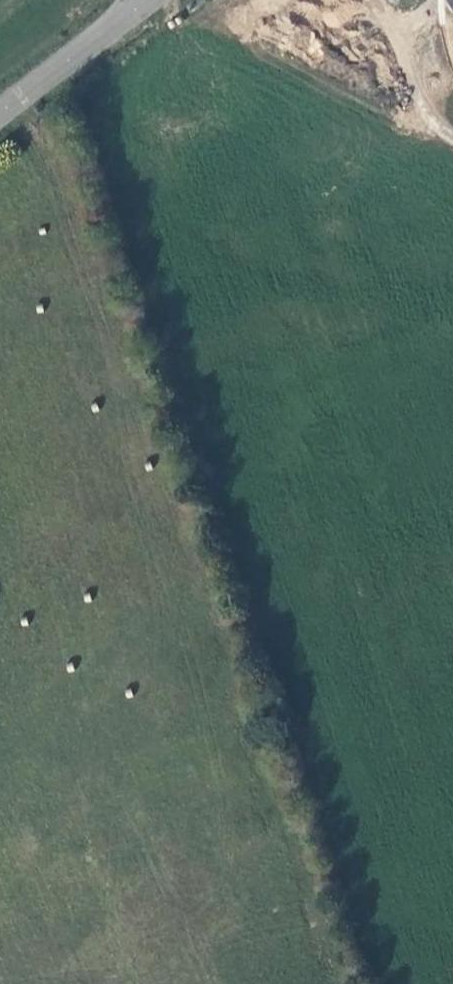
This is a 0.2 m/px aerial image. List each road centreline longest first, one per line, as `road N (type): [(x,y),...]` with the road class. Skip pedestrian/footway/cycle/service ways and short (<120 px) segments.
road 1 (tertiary): [(149,0),(0,115)]

